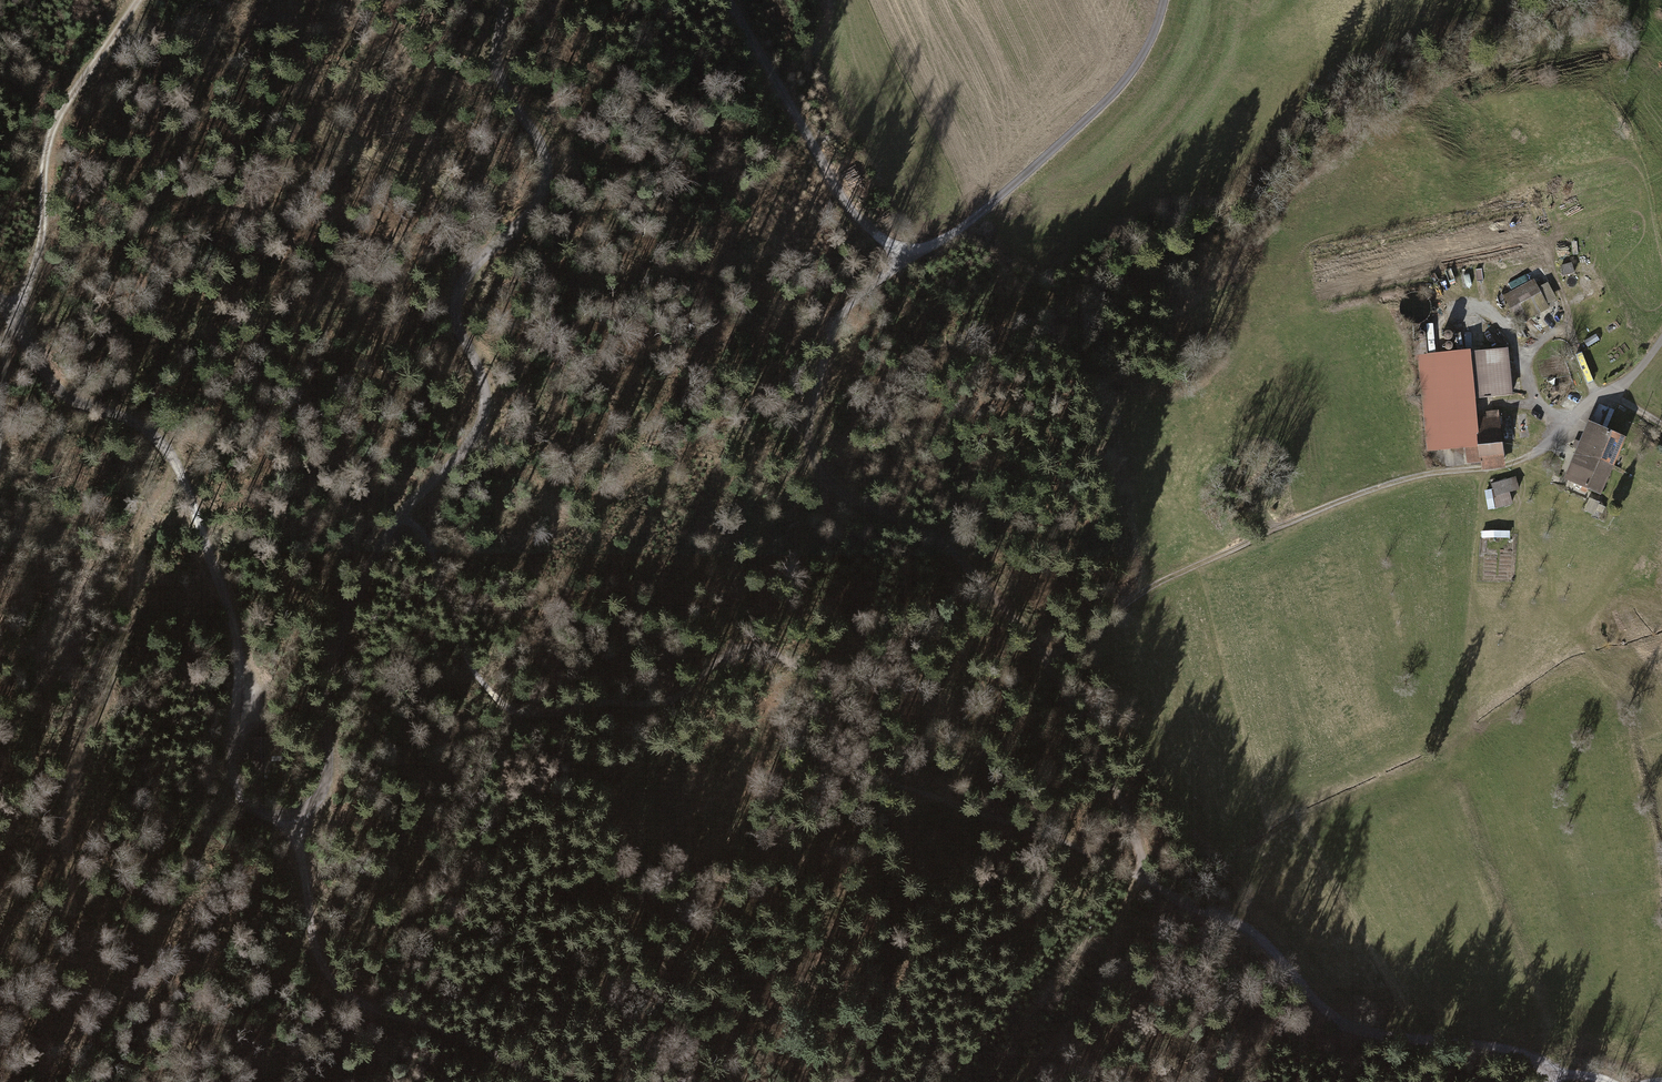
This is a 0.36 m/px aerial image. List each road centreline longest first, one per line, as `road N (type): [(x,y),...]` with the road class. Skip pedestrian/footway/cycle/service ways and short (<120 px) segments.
road 1 (track): [(728,0),(844,199),(875,235),(909,251),(842,314),(829,340),(812,402),(821,474),(856,503),(903,518),(972,567),(1075,704),(1125,803),(1148,876)]
road 2 (track): [(1524,458),(1418,475),(1173,577),(1046,666),(939,797),(847,866),(698,1000)]
road 3 (track): [(0,299),(46,375),(70,399),(148,429),(173,452),(240,658),(240,788),(281,819),(300,822),(322,796),(333,654),(382,540),(408,507)]
road 4 (track): [(408,507),(429,531),(467,656),(512,711),(608,699),(664,702),(748,642),(775,647),(856,752),(939,797),(1148,876)]
road 5 (track): [(408,507),(465,447),(483,412),(457,290),(539,203),(550,175),(540,140),(496,65),(505,0)]
road 6 (track): [(1148,876),(1282,955),(1342,1024),(1509,1048),(1555,1078)]
road 7 (track): [(183,476),(149,504),(111,693),(85,730),(65,818),(66,872)]
road 8 (track): [(544,1081),(507,1054),(365,1006),(328,979),(300,822)]
road 9 (residential): [(1164,0),(1145,50),(1106,102),(967,224),(909,251)]
road 10 (track): [(136,0),(51,135),(41,242),(13,317)]
road 11 (residential): [(1661,340),(1618,389),(1524,458)]

